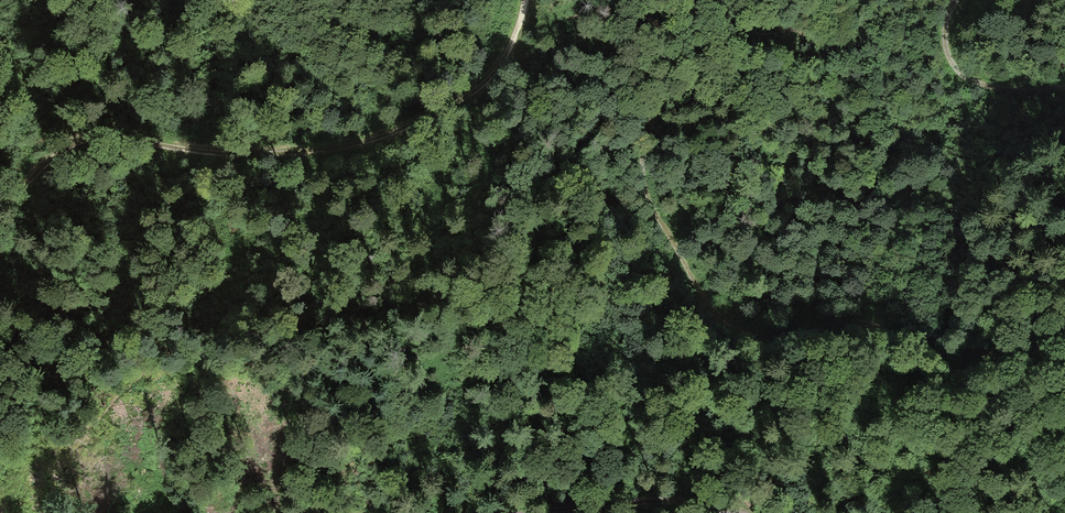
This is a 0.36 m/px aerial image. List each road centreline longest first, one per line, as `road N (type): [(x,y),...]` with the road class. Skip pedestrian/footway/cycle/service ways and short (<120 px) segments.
road 1 (track): [(682,0),(644,153),(648,197),(703,298),(737,331),(763,339),(865,322),(916,360),(974,374),(1064,336)]
road 2 (track): [(0,203),(81,131),(273,150),(379,128),(495,74),(528,0)]
road 3 (track): [(540,512),(683,500),(740,512)]
road 4 (track): [(955,0),(942,39),(951,64),(970,81),(1064,86)]

